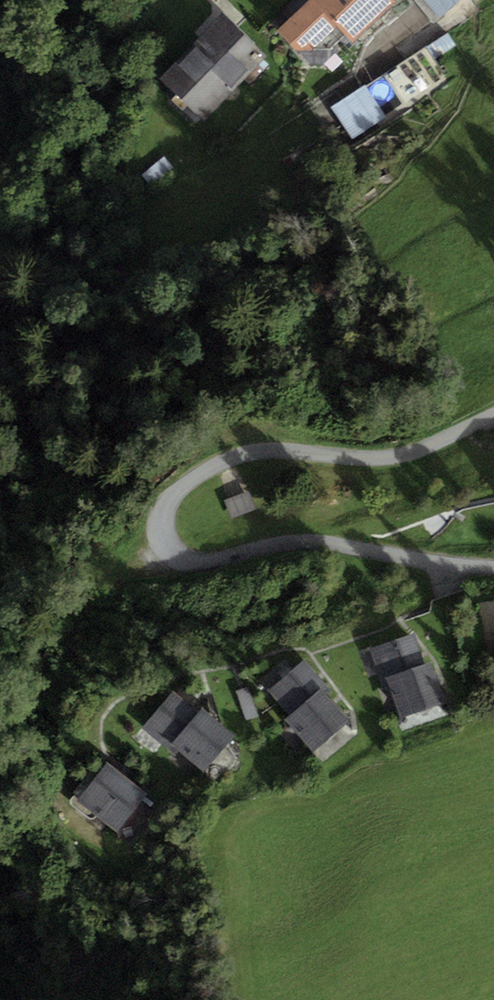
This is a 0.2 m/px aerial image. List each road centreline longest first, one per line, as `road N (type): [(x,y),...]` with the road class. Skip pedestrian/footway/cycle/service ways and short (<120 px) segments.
road 1 (residential): [(493,565),(308,542),(192,563),(171,552),(161,521),(181,484),(240,455),(406,455),(493,414)]

